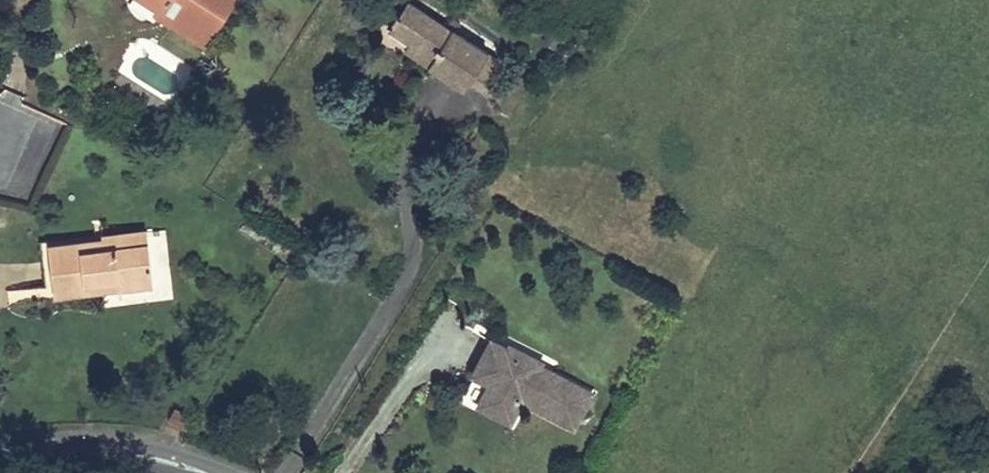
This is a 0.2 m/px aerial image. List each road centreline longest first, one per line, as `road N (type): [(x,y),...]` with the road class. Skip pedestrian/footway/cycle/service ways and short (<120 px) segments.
road 1 (track): [(988,255),(847,472)]
road 2 (tertiary): [(0,463),(80,454),(151,459),(199,472)]

